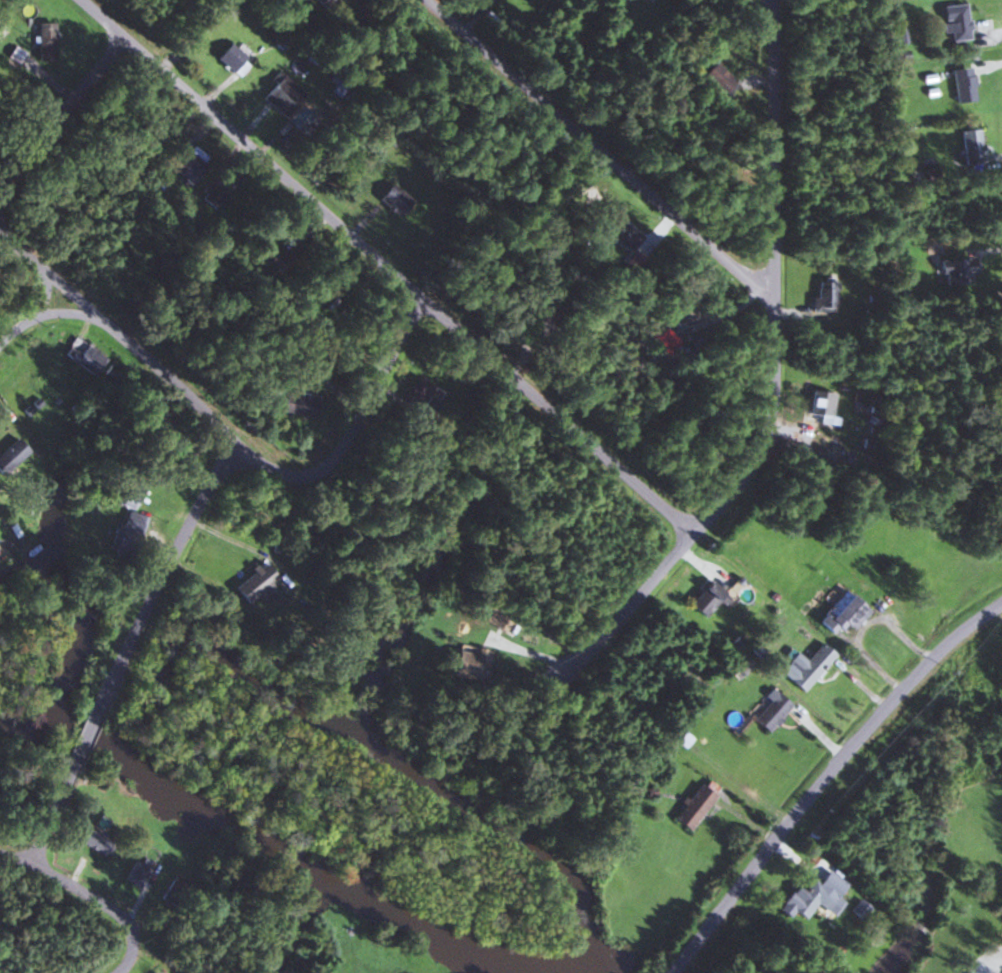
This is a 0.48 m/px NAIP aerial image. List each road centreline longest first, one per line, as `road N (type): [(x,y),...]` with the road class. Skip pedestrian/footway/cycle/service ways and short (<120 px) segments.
road 1 (residential): [(699,537),(80,0)]
road 2 (residential): [(564,673),(699,537),(761,447),(776,401),(775,0)]
road 3 (residential): [(0,218),(8,237),(237,442),(300,475),(329,462),(422,302)]
road 4 (residential): [(670,972),(857,739),(949,641),(1001,603)]
road 5 (residential): [(31,859),(196,509),(237,442)]
road 6 (residential): [(774,298),(428,0)]
road 7 (residential): [(121,972),(128,930),(107,904),(31,859),(0,852)]
road 8 (residential): [(124,39),(0,177)]

